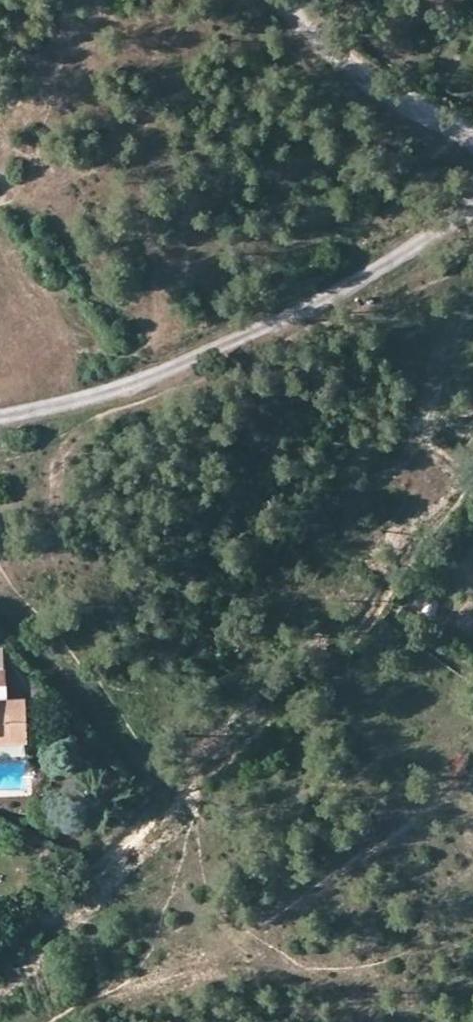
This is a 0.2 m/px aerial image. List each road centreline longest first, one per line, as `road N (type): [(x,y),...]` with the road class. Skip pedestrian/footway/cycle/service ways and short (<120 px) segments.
road 1 (residential): [(472,143),(340,63),(282,0)]

